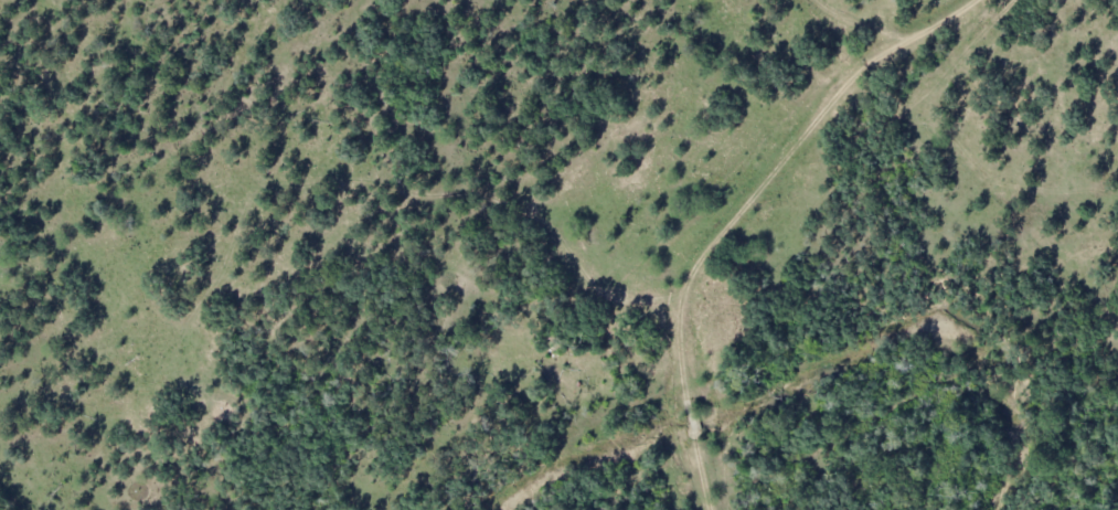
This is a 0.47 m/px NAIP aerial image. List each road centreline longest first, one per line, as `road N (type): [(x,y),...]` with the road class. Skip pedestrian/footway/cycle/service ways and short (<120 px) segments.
road 1 (track): [(1037,0),(987,46),(874,117),(702,354),(681,446),(693,509)]

